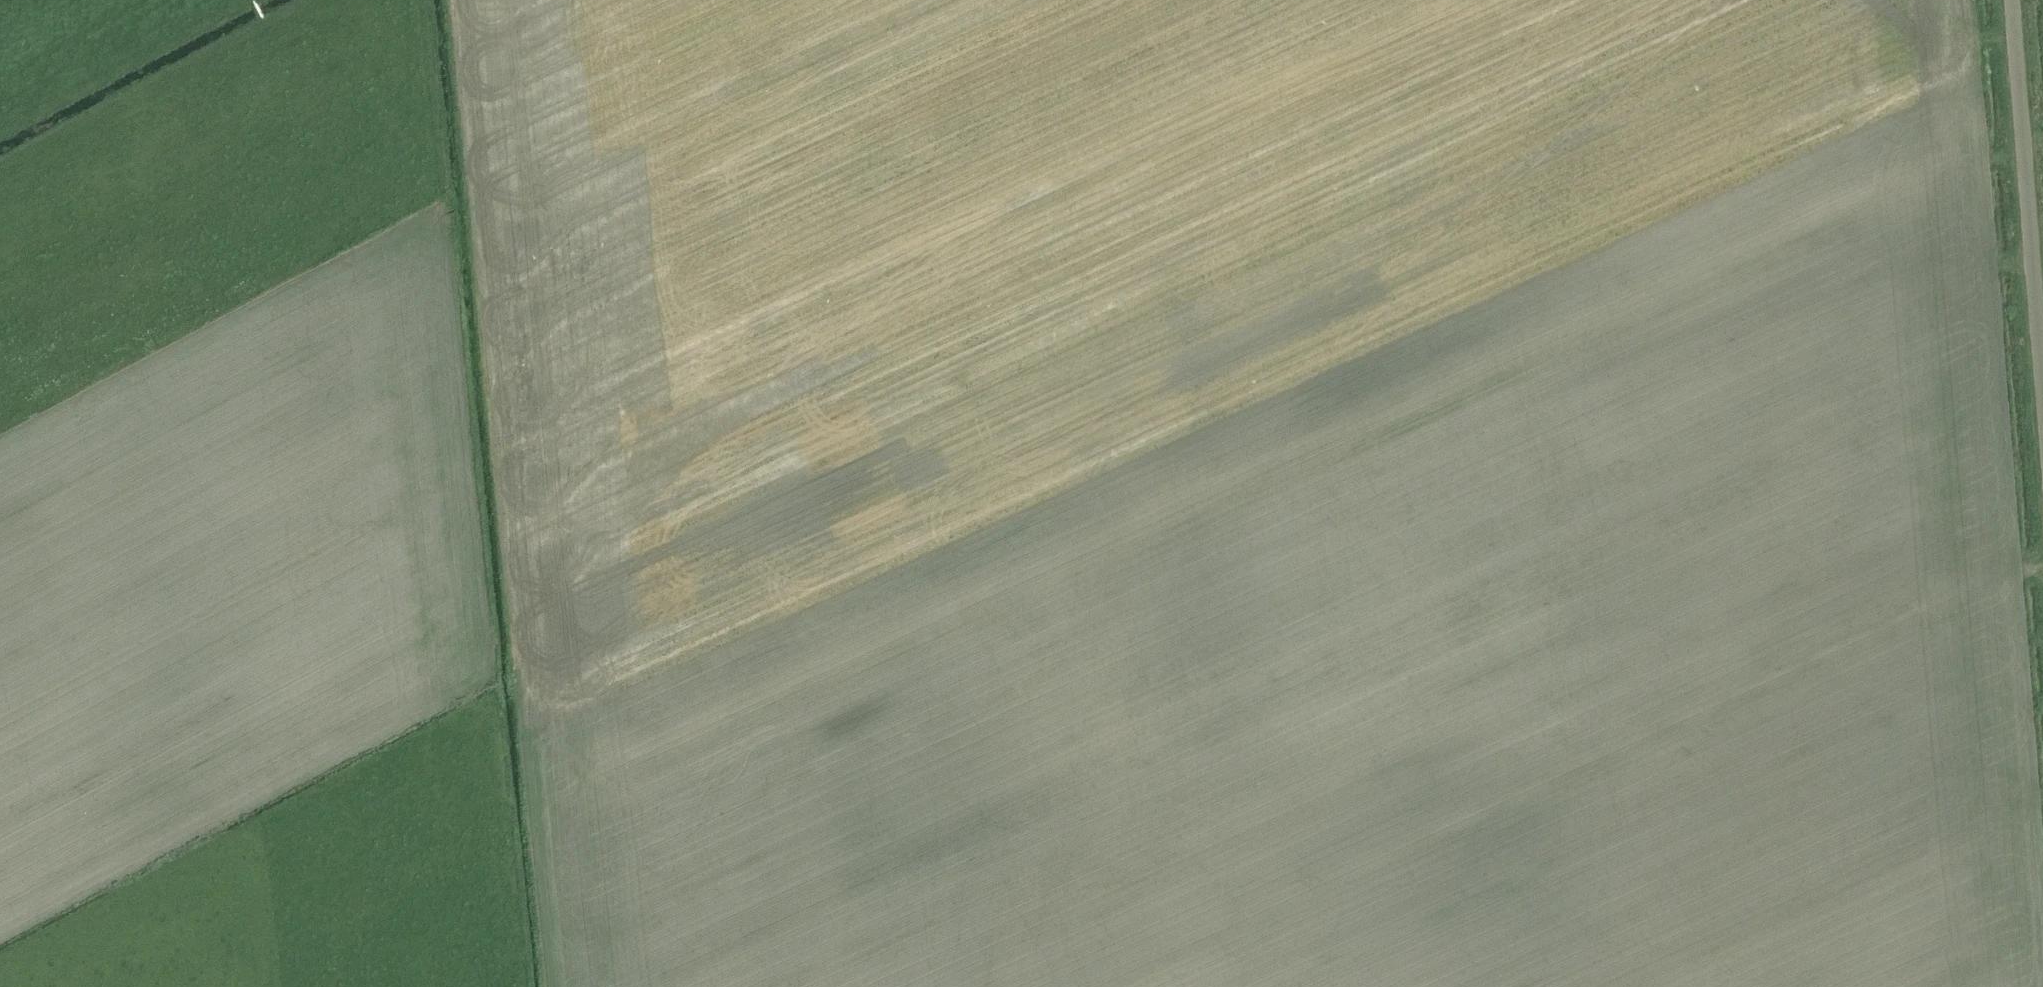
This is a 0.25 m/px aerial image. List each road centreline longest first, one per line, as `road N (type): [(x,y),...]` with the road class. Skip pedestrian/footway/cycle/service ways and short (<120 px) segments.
road 1 (unclassified): [(2042,390),(2012,0)]

